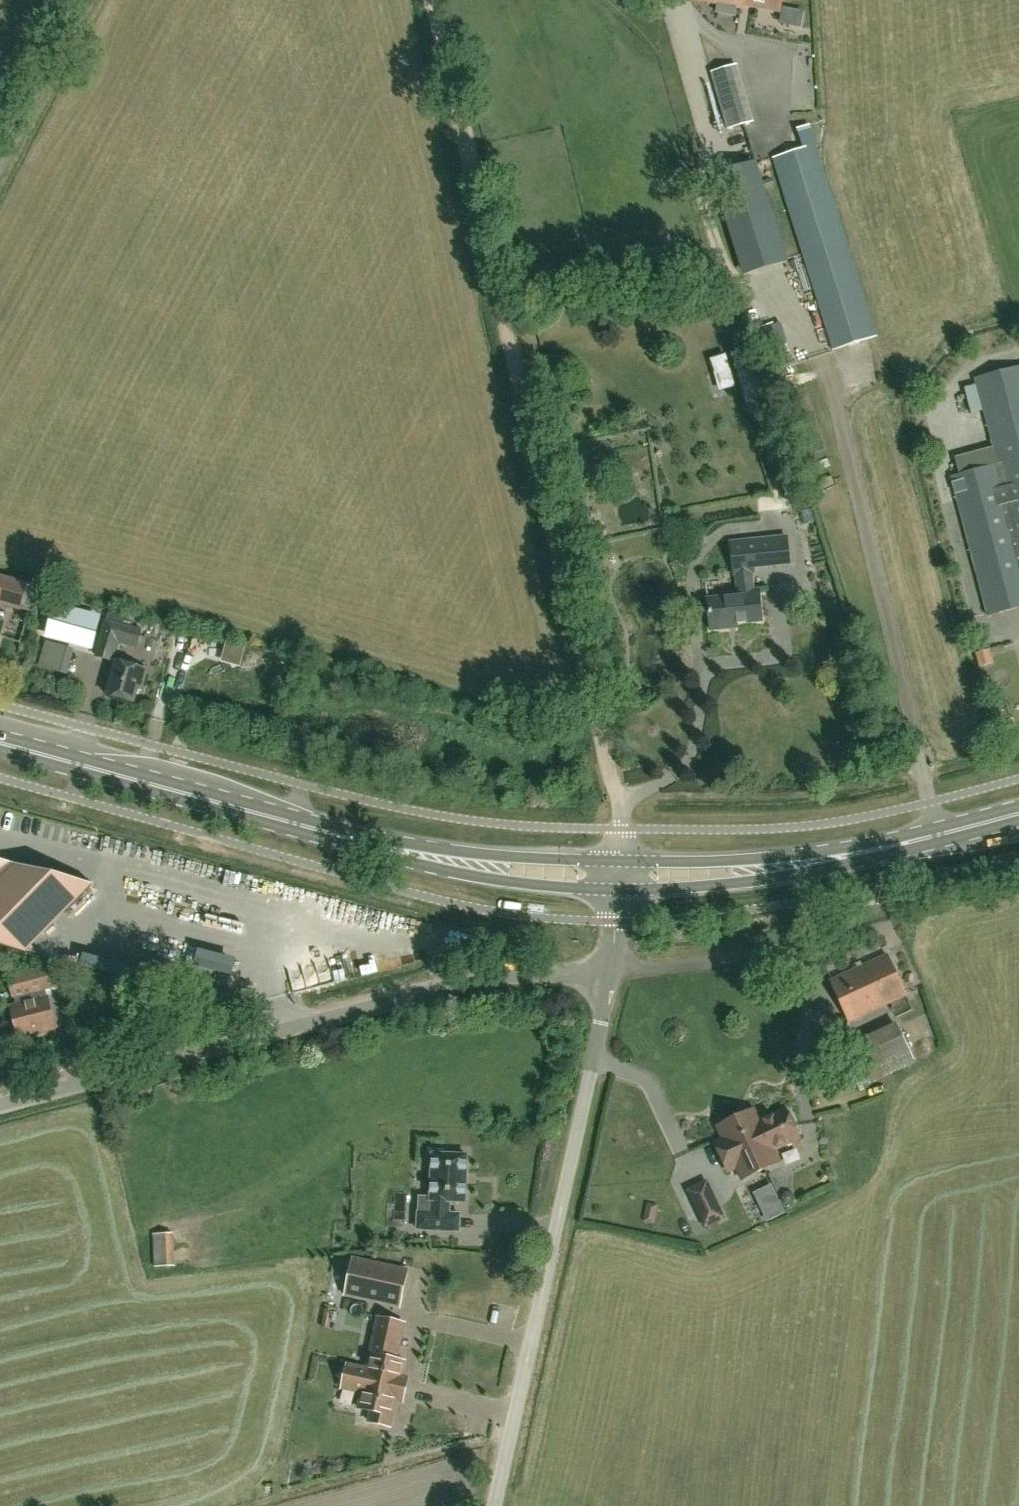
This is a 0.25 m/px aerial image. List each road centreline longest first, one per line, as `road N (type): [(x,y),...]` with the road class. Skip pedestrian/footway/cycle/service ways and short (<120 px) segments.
road 1 (track): [(429,0),(619,801)]
road 2 (primary): [(617,878),(409,854),(0,743)]
road 3 (unclassified): [(0,1108),(510,978),(608,976)]
road 4 (unclassified): [(492,1505),(608,976)]
road 5 (primary): [(1018,814),(846,858),(617,878)]
road 6 (unclassified): [(0,166),(91,0)]

